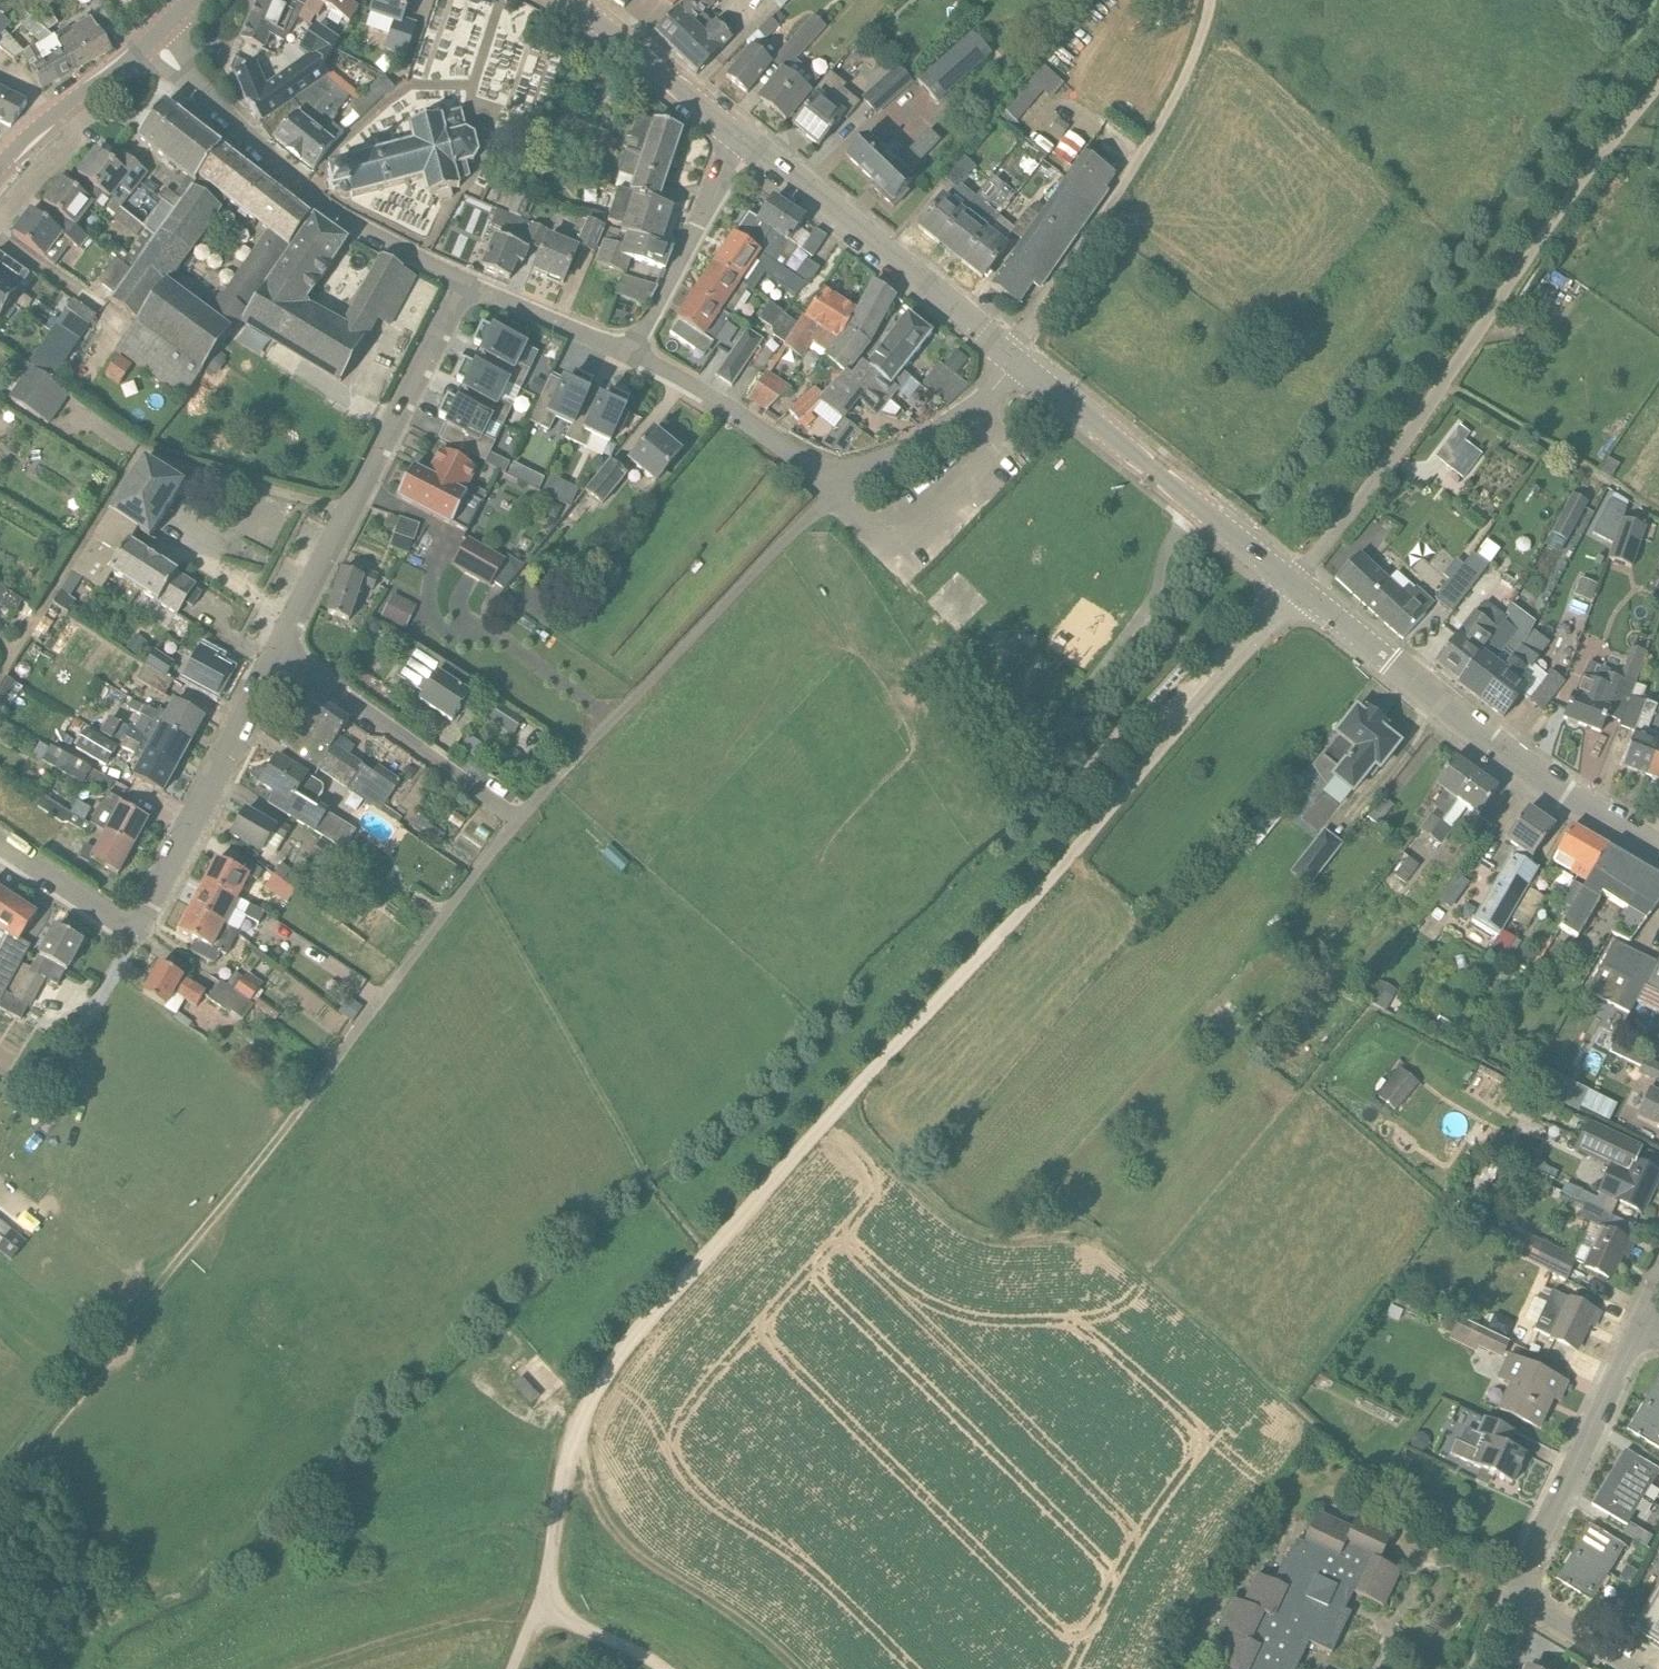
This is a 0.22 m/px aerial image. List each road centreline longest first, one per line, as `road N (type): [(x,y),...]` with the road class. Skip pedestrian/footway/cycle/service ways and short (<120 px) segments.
road 1 (track): [(1062,866),(704,1257),(587,1399),(552,1562),(512,1668)]
road 2 (unclassified): [(0,1504),(516,820)]
road 3 (unclassified): [(1295,587),(1546,233),(1658,91)]
road 4 (residential): [(0,839),(131,920),(148,917),(280,650)]
road 5 (unclassified): [(516,820),(841,484)]
road 6 (tertiary): [(1658,848),(1545,776),(1295,587)]
road 7 (residential): [(280,650),(467,286)]
road 8 (unclassified): [(1008,352),(1140,156),(1193,56),(1210,0)]
road 9 (residential): [(152,40),(297,183),(467,286)]
road 10 (unclassified): [(1295,587),(1062,866)]
road 11 (tertiary): [(1295,587),(1017,359)]
road 12 (tertiary): [(1008,352),(742,141)]
road 13 (track): [(567,1479),(591,1487),(638,1551),(767,1636),(801,1668)]
road 14 (residential): [(1644,1321),(1510,1589)]
road 15 (residential): [(516,820),(280,650)]
road 16 (residential): [(637,354),(841,484)]
road 17 (residential): [(637,354),(742,141)]
road 18 (tertiary): [(742,141),(565,0)]
road 19 (residential): [(841,484),(976,404),(1017,359)]
road 20 (tertiary): [(0,166),(152,40)]
road 21 (residential): [(467,286),(637,354)]
road 22 (residential): [(1510,1589),(1641,1668)]
road 23 (track): [(663,1668),(605,1631),(538,1612)]

